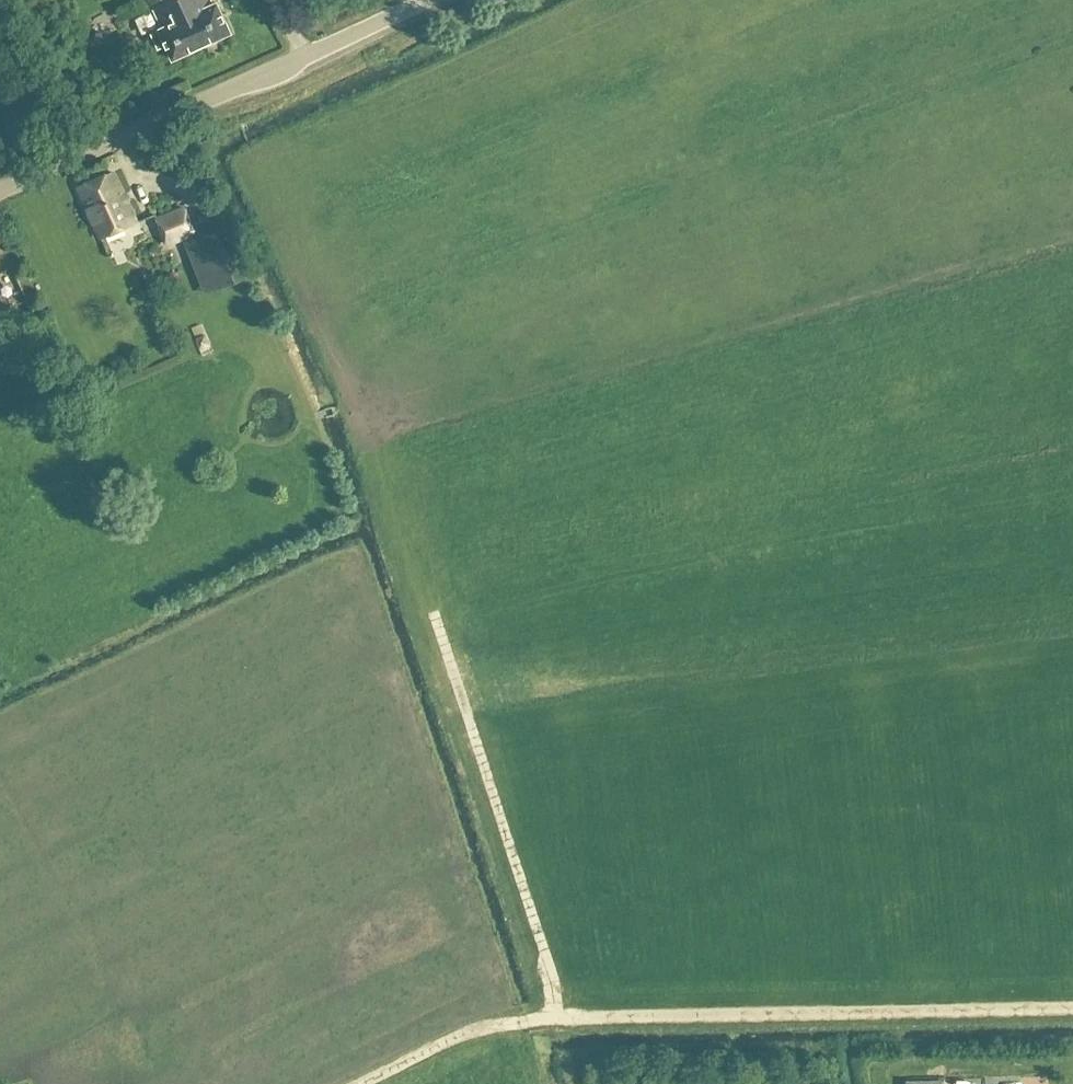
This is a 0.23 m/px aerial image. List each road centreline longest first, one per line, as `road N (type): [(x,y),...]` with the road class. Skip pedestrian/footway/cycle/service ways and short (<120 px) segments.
road 1 (tertiary): [(0,195),(431,0)]

